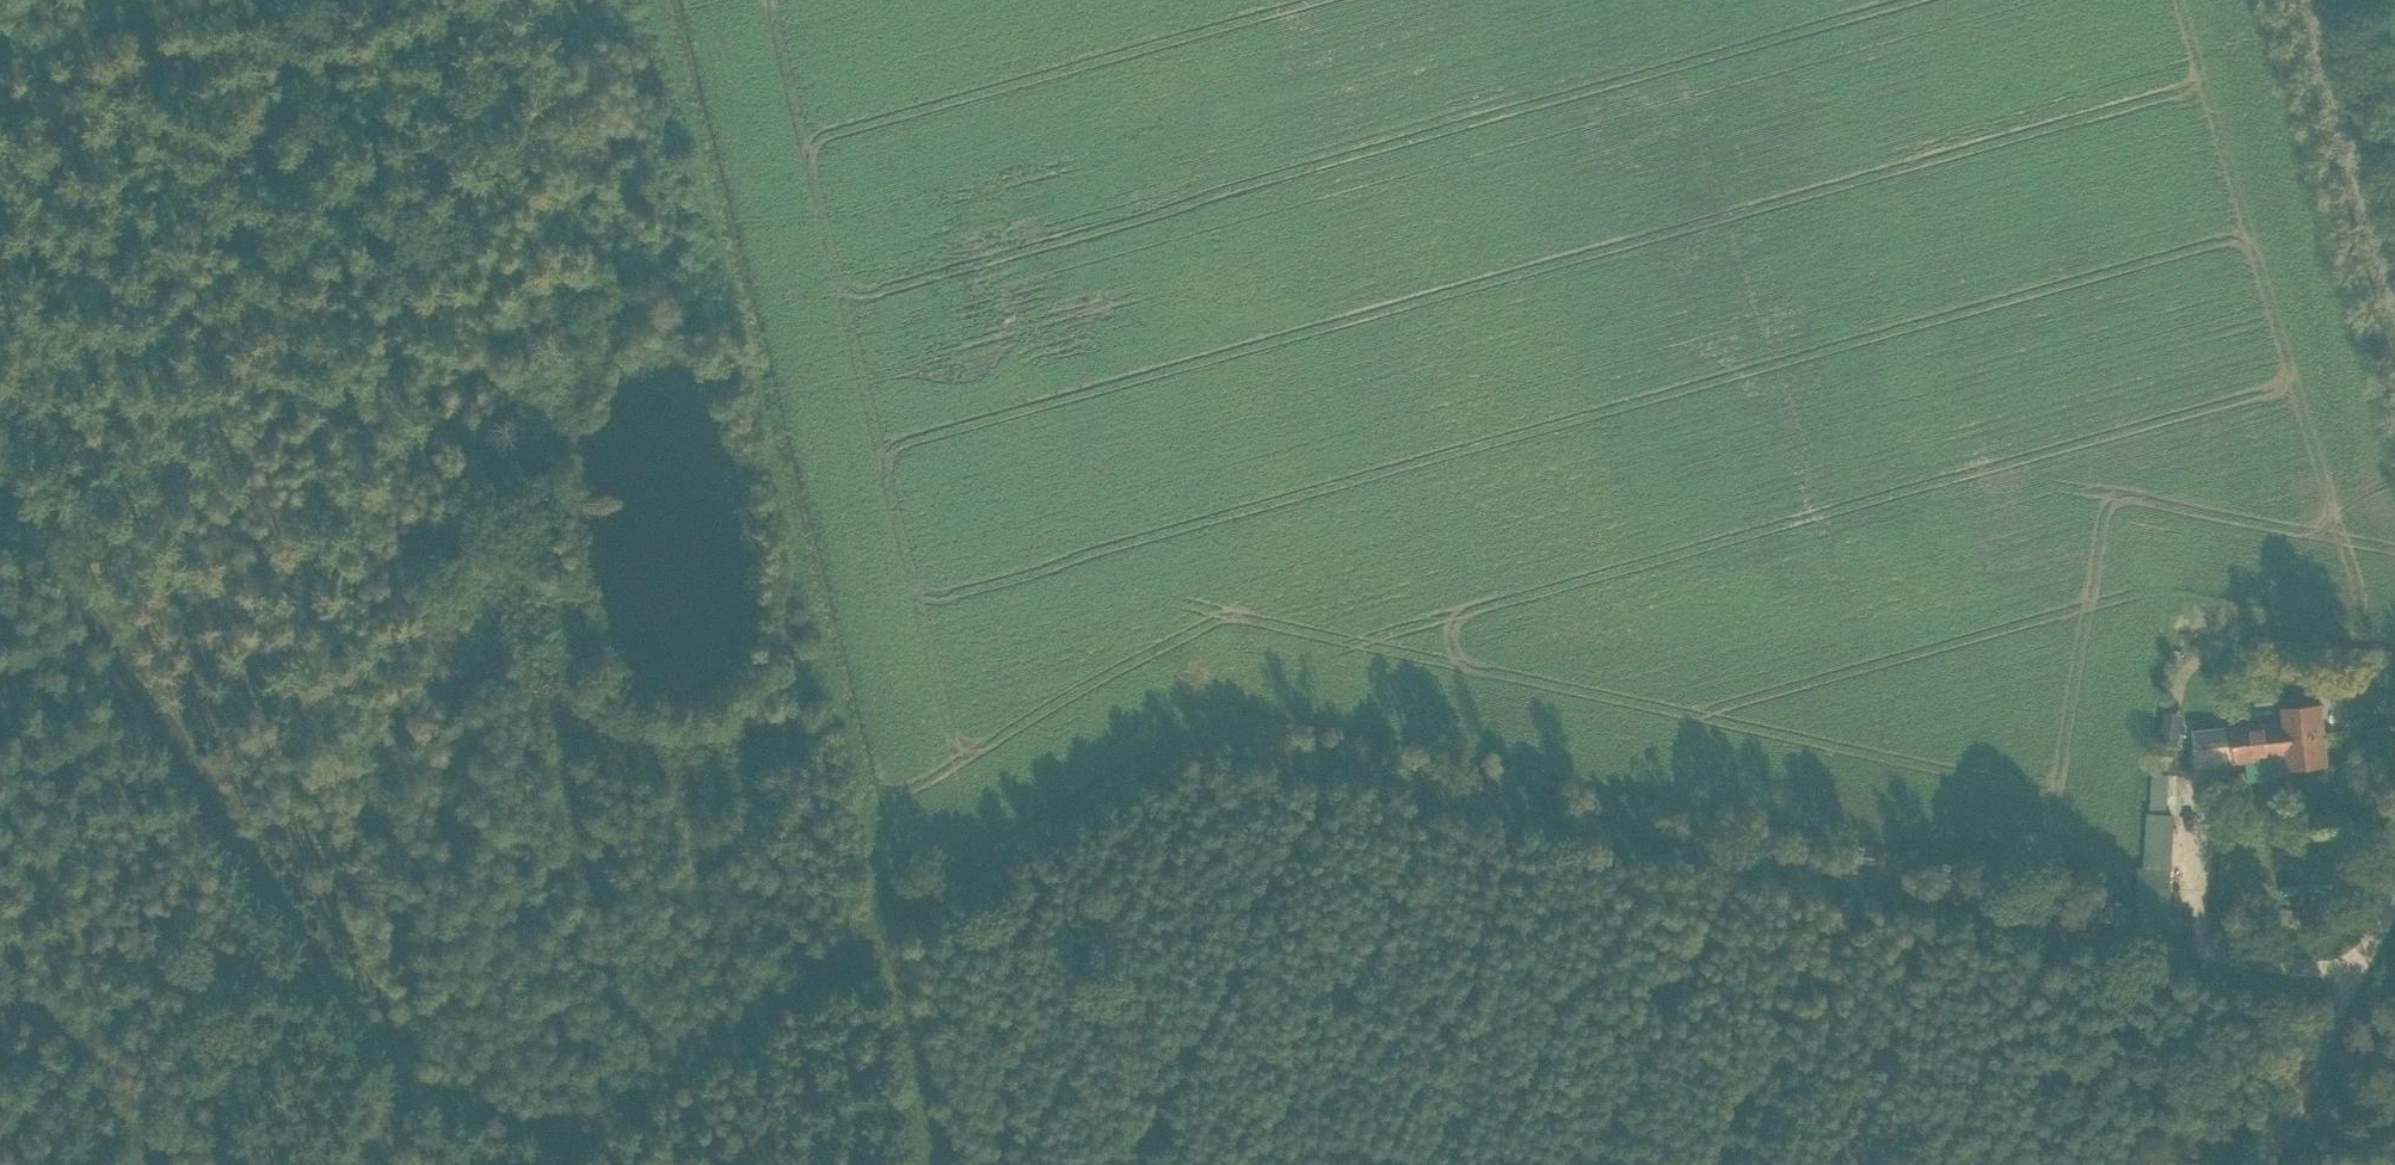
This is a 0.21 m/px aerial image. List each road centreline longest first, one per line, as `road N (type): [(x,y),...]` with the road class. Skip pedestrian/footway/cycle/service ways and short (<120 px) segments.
road 1 (track): [(903,931),(1224,733),(2352,976)]
road 2 (track): [(0,469),(417,1078),(474,1110),(538,1131),(608,1113),(903,931)]
road 3 (unclassified): [(2394,298),(2308,0)]
road 4 (track): [(2259,1164),(2352,976)]

